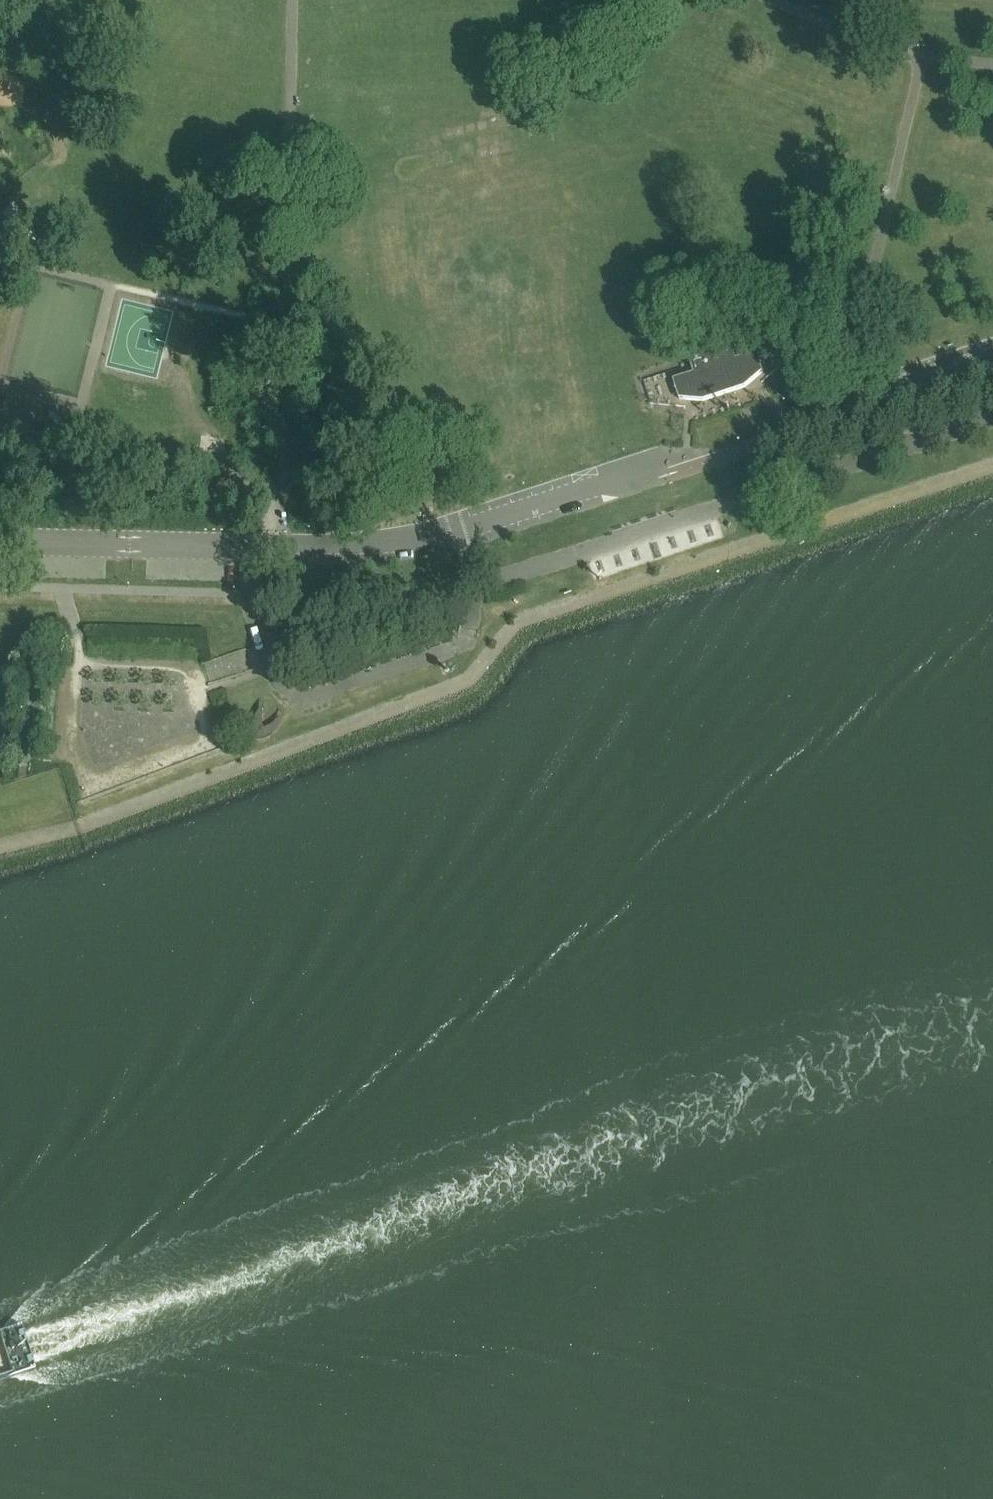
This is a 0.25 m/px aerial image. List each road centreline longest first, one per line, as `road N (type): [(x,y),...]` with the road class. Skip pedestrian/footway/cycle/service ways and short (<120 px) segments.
road 1 (unclassified): [(0,538),(253,548),(412,542),(652,470)]
road 2 (unclassified): [(845,411),(992,361)]

